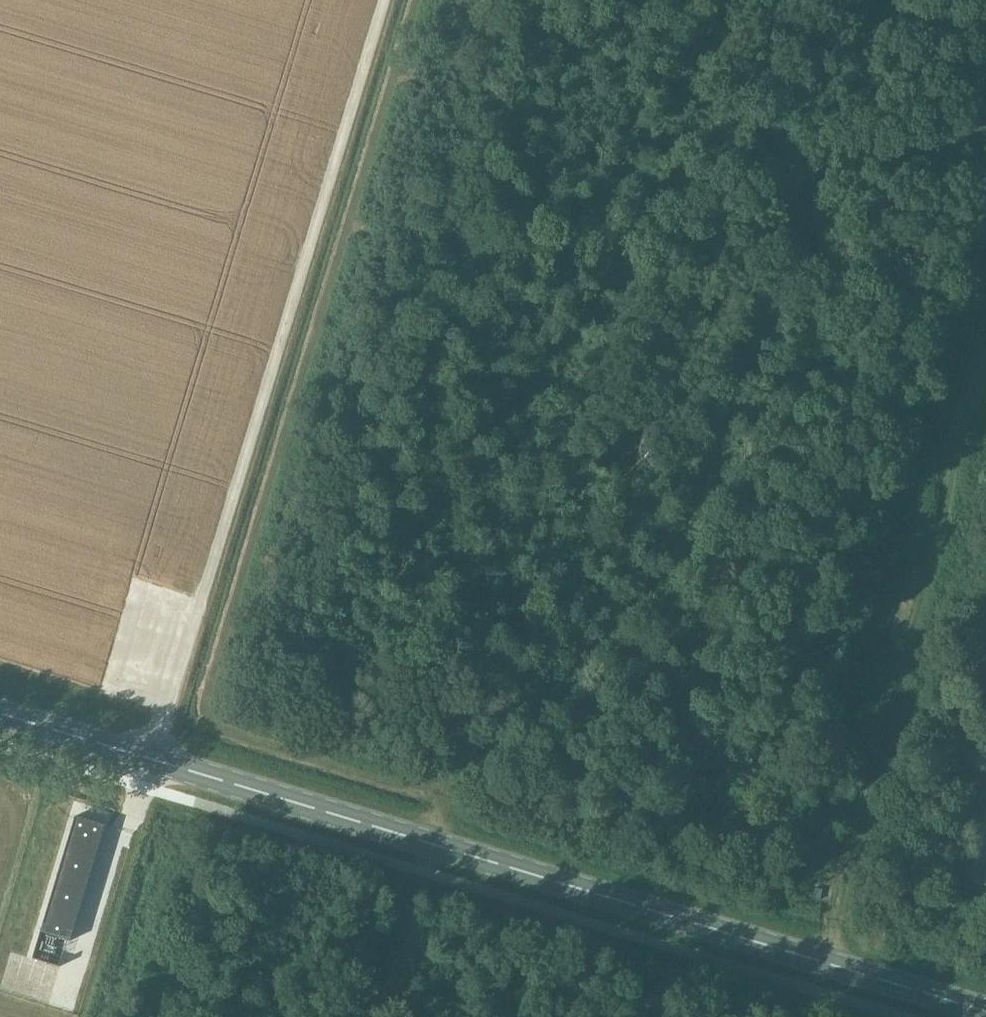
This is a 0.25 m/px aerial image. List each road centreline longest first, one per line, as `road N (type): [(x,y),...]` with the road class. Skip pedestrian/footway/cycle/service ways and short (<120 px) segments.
road 1 (secondary): [(985,1011),(0,713)]

